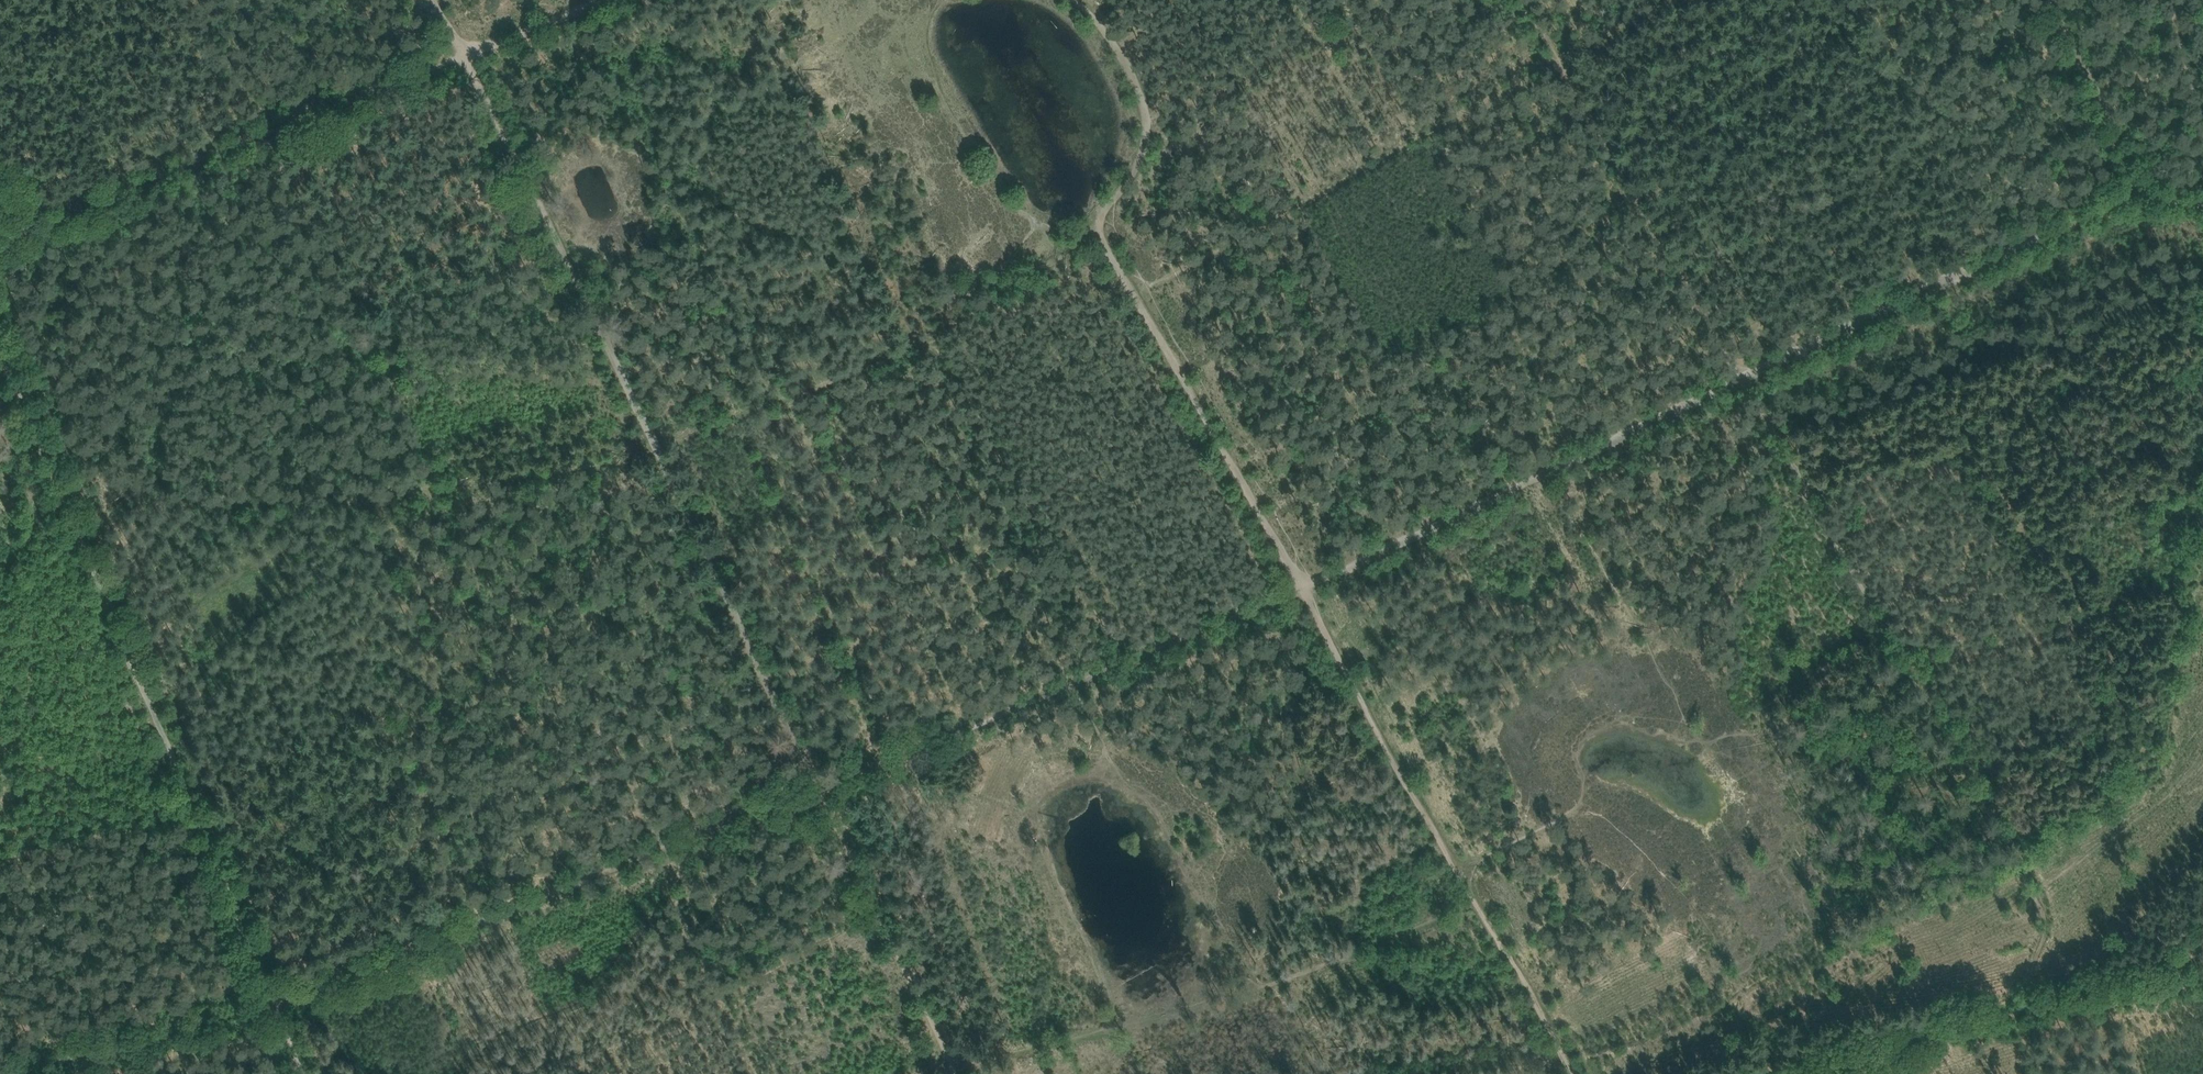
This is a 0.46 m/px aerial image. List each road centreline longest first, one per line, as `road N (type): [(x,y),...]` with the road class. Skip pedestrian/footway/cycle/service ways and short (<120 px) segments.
road 1 (track): [(0,579),(70,501),(411,501),(666,447),(881,359),(1091,233)]
road 2 (track): [(1075,683),(270,1006),(0,1073)]
road 3 (track): [(464,54),(666,447),(721,579),(952,1054)]
road 4 (track): [(2139,191),(1297,590)]
road 5 (track): [(0,339),(204,807),(299,1073)]
road 6 (track): [(1918,669),(1883,640),(1514,0)]
road 7 (track): [(607,0),(0,246)]
road 8 (track): [(1574,1073),(1297,590)]
road 9 (track): [(2051,1073),(2015,1011),(2036,961),(2040,917),(1918,669)]
road 10 (track): [(1297,590),(1091,233),(1098,218)]
road 11 (track): [(2202,584),(1918,669)]
road 12 (track): [(1297,590),(1075,683)]
road 13 (track): [(2139,191),(2078,31),(2056,0)]

